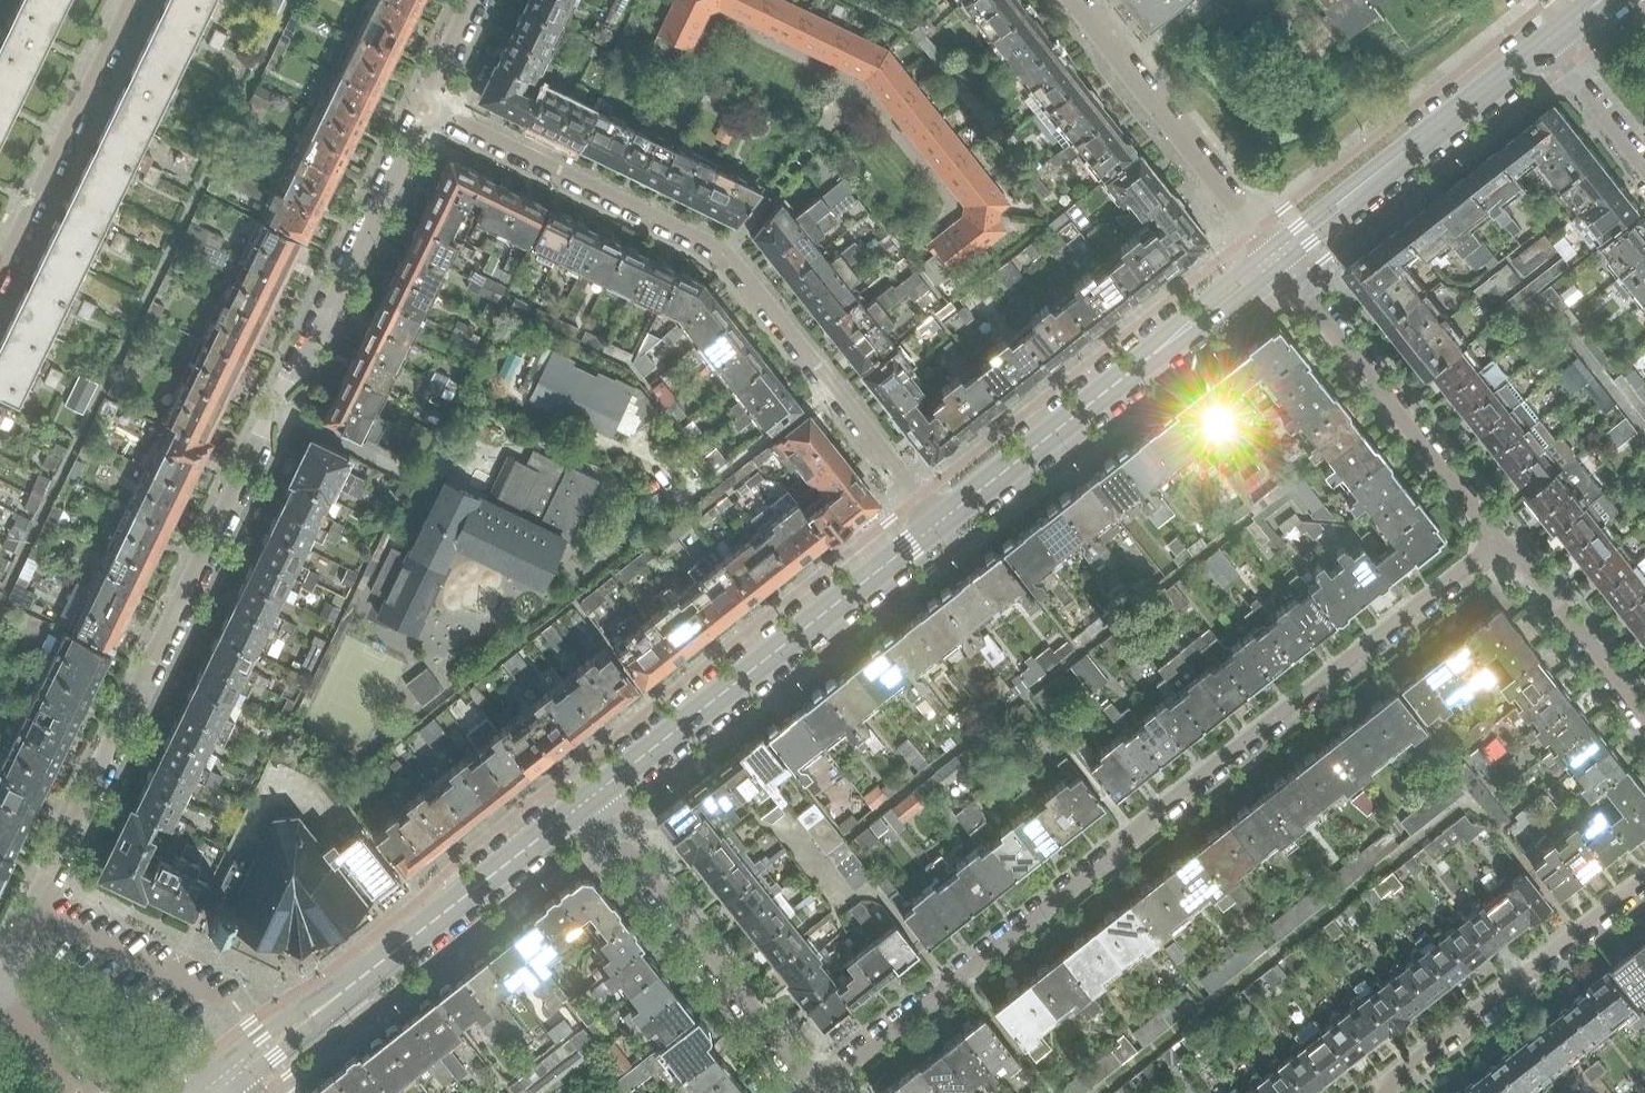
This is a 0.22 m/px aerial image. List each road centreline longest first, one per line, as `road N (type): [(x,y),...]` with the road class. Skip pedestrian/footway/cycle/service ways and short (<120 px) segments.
road 1 (residential): [(422,109),(35,898)]
road 2 (residential): [(814,1089),(1124,852),(1143,821),(1499,544)]
road 3 (residential): [(936,523),(722,253),(422,109)]
road 4 (tertiary): [(220,1082),(585,802)]
road 5 (tertiary): [(585,802),(936,523)]
road 6 (tertiary): [(936,523),(1276,256)]
road 7 (residential): [(585,802),(814,1089)]
road 8 (residential): [(1499,544),(1276,256)]
road 9 (tertiary): [(1276,256),(1546,43)]
road 10 (residential): [(1386,1092),(1644,880)]
road 11 (residential): [(1069,0),(1276,256)]
road 12 (residential): [(0,267),(130,0)]
road 13 (residential): [(1644,717),(1499,544)]
road 14 (residential): [(1546,43),(1644,167)]
road 15 (residential): [(79,1092),(0,989)]

